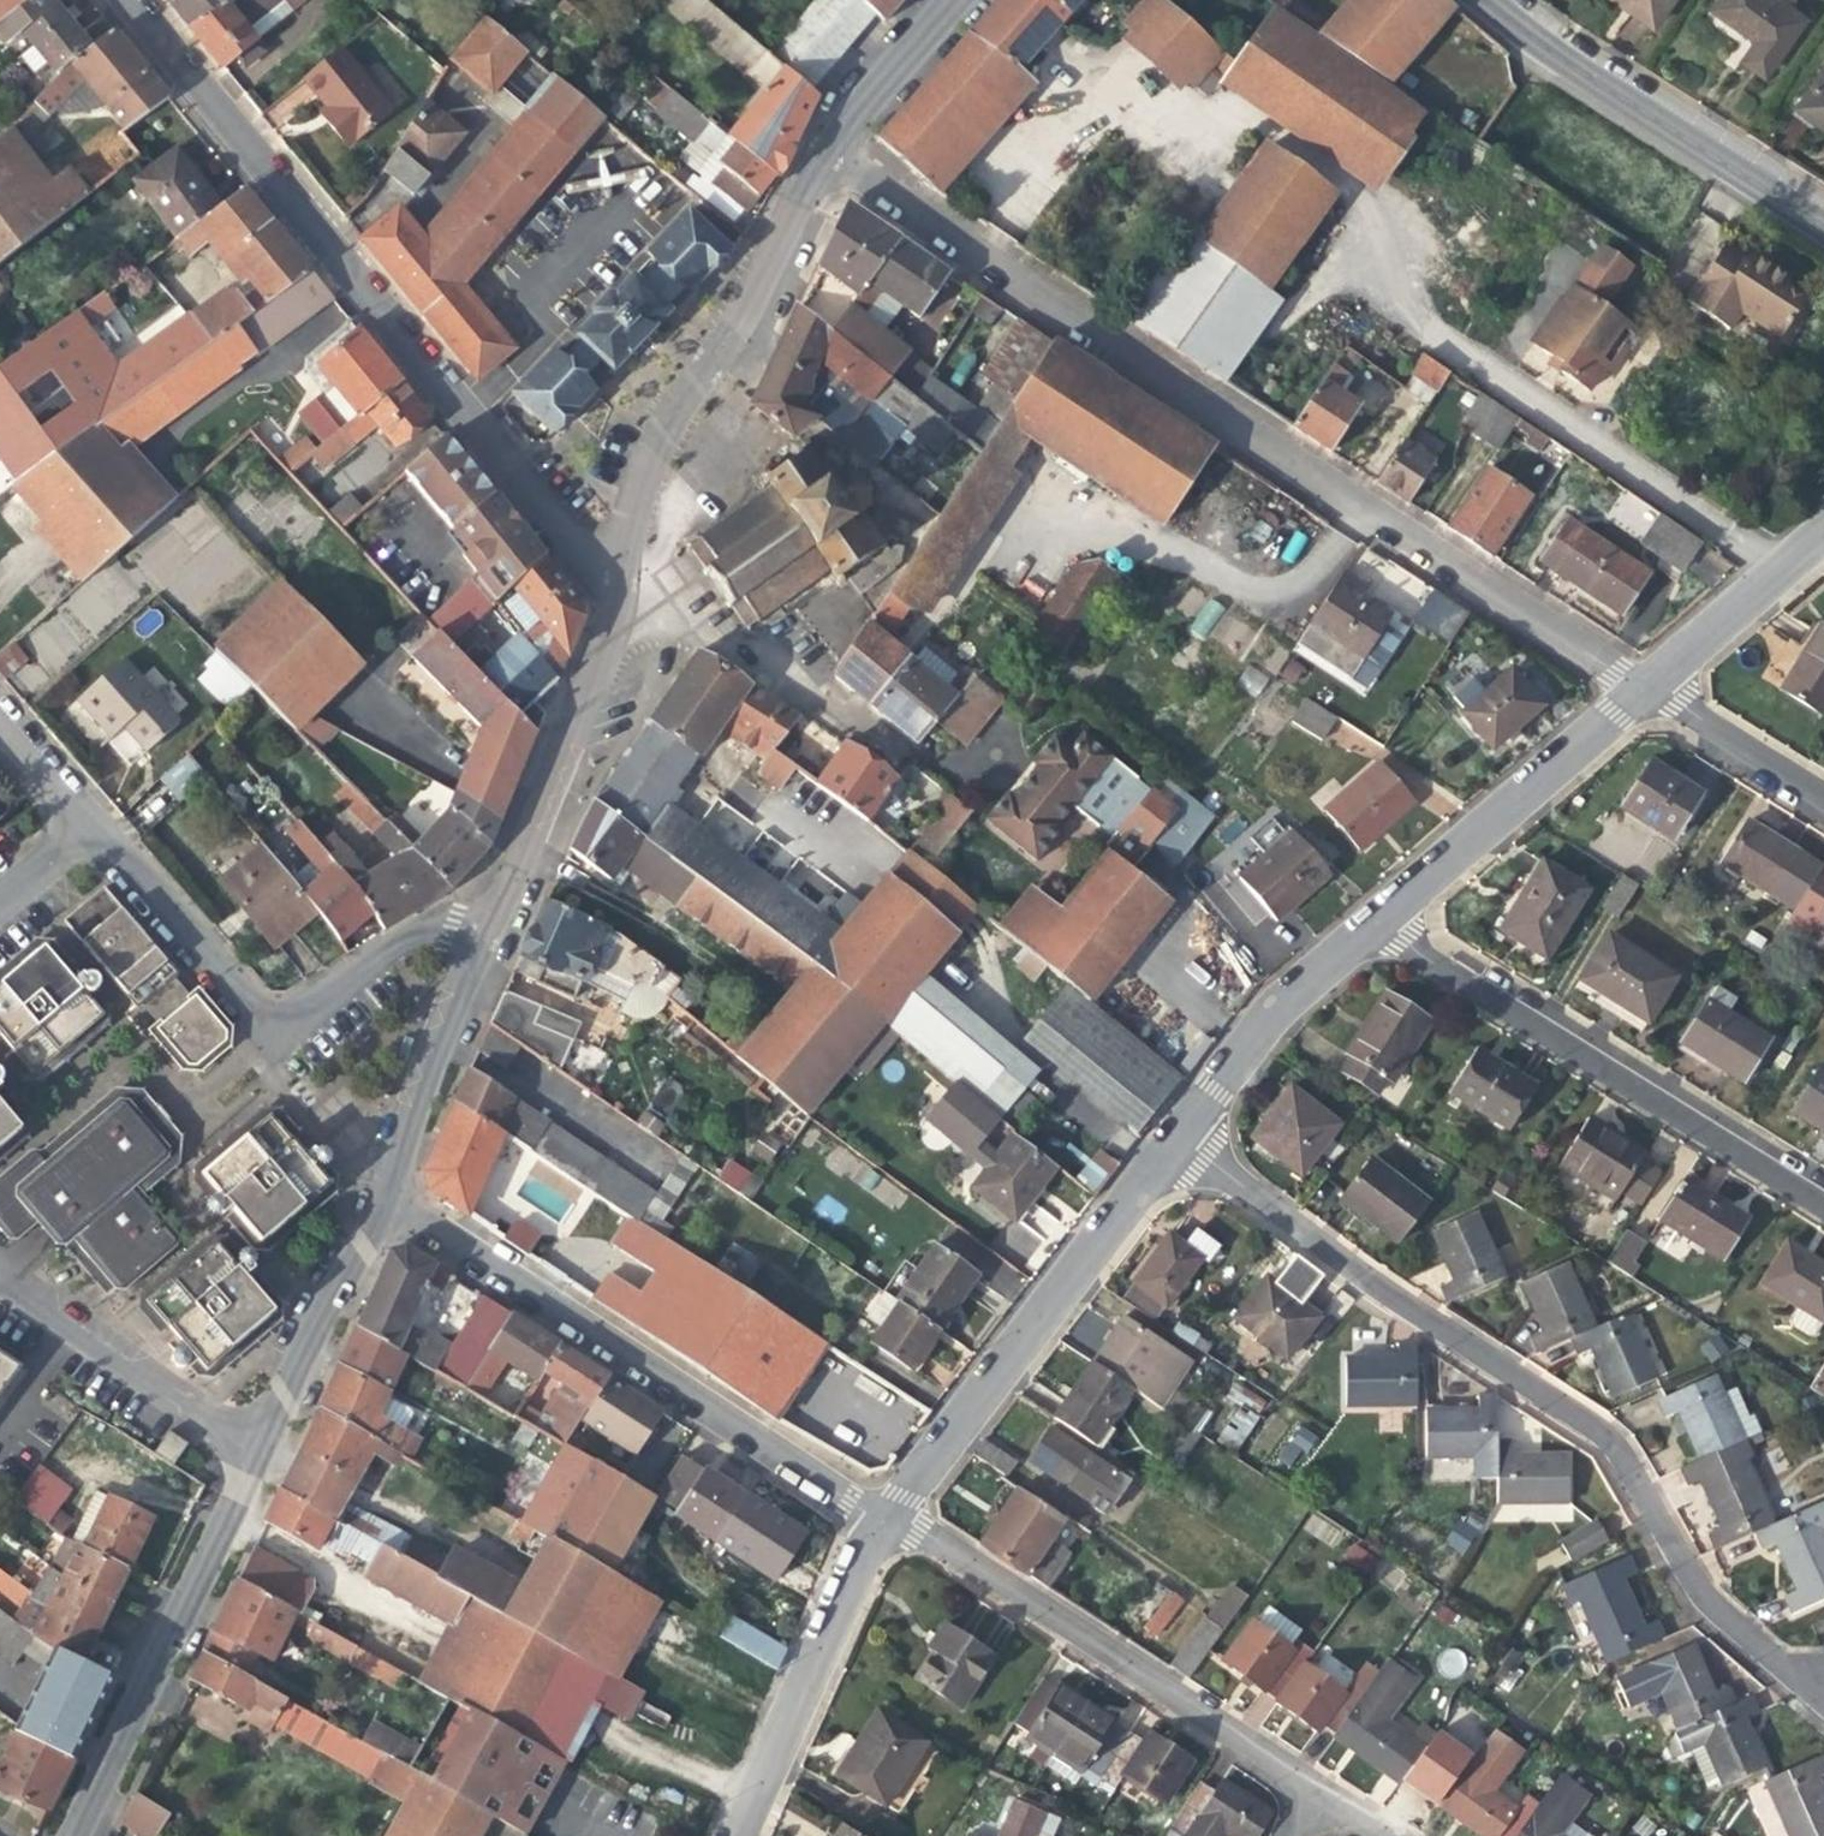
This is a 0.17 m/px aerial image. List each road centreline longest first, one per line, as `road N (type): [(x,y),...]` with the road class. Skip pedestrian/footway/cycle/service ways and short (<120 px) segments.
road 1 (residential): [(820,154),(1640,690)]
road 2 (residential): [(1174,1139),(1593,1430),(1622,1462),(1714,1607),(1771,1659),(1823,1685)]
road 3 (residential): [(127,0),(510,470),(616,583)]
road 4 (residential): [(387,1188),(420,1218),(879,1524)]
road 5 (residential): [(1380,915),(1430,963),(1823,1208)]
road 6 (residential): [(484,939),(443,929),(410,935),(297,1015),(267,1020),(242,1003),(91,825)]
road 7 (residential): [(887,1510),(1311,1790)]
road 8 (residential): [(616,583),(631,512),(667,424),(747,304),(820,154)]
road 9 (residential): [(887,1510),(1174,1139)]
road 10 (residential): [(255,1443),(71,1835)]
road 11 (residential): [(1823,220),(1488,0)]
road 12 (residential): [(616,583),(602,651),(484,939)]
road 13 (residential): [(1380,915),(1640,690)]
road 14 (residential): [(738,1835),(879,1524)]
road 15 (residential): [(0,1272),(255,1443)]
road 16 (residential): [(1174,1139),(1281,1001),(1380,915)]
road 17 (residential): [(387,1188),(255,1443)]
road 18 (residential): [(484,939),(387,1188)]
road 19 (residential): [(1654,678),(1823,530)]
road 20 (residential): [(1823,793),(1654,678)]
road 21 (residential): [(940,0),(856,97),(820,154)]
road 22 (residential): [(0,720),(91,825)]

